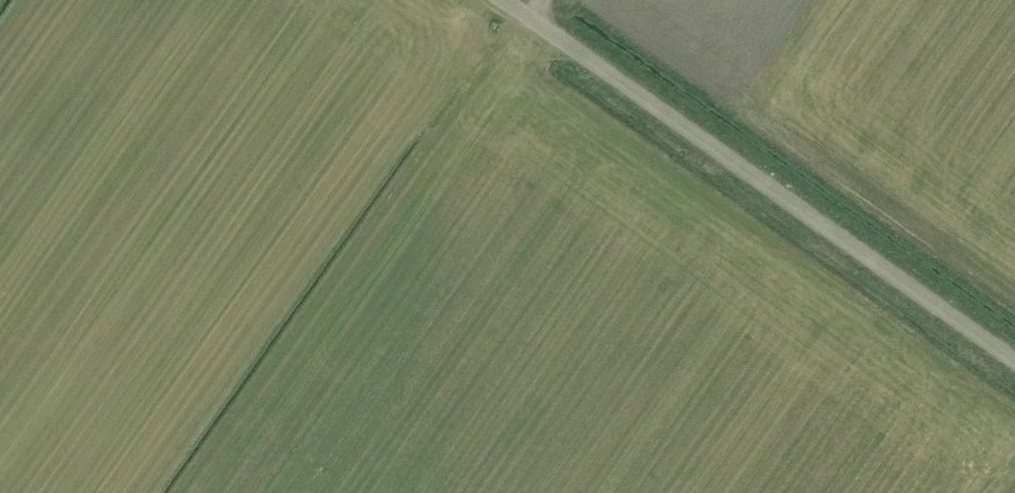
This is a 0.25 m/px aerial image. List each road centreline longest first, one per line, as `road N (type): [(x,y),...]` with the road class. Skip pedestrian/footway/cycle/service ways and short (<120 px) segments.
road 1 (unclassified): [(1014,363),(503,0)]

